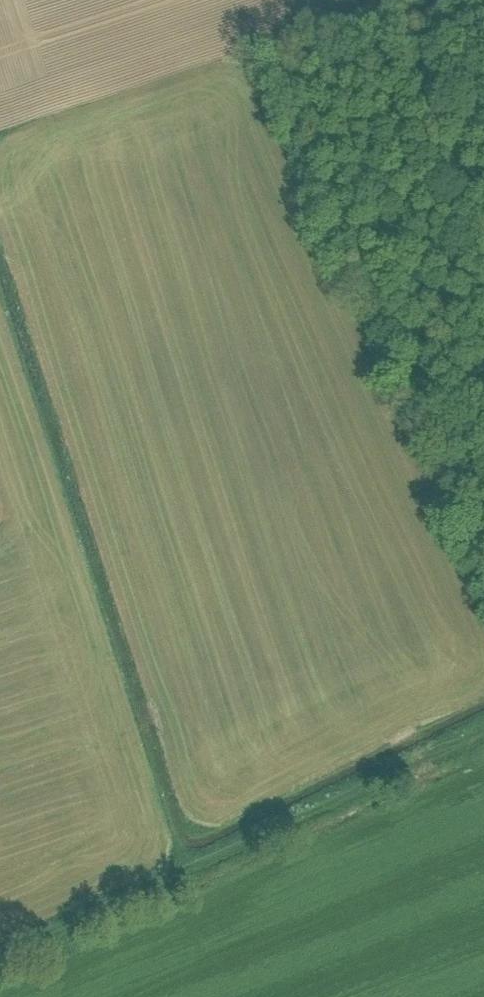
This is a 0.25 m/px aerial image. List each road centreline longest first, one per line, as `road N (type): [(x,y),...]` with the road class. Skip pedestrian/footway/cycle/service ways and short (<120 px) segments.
road 1 (track): [(0,959),(483,733)]

